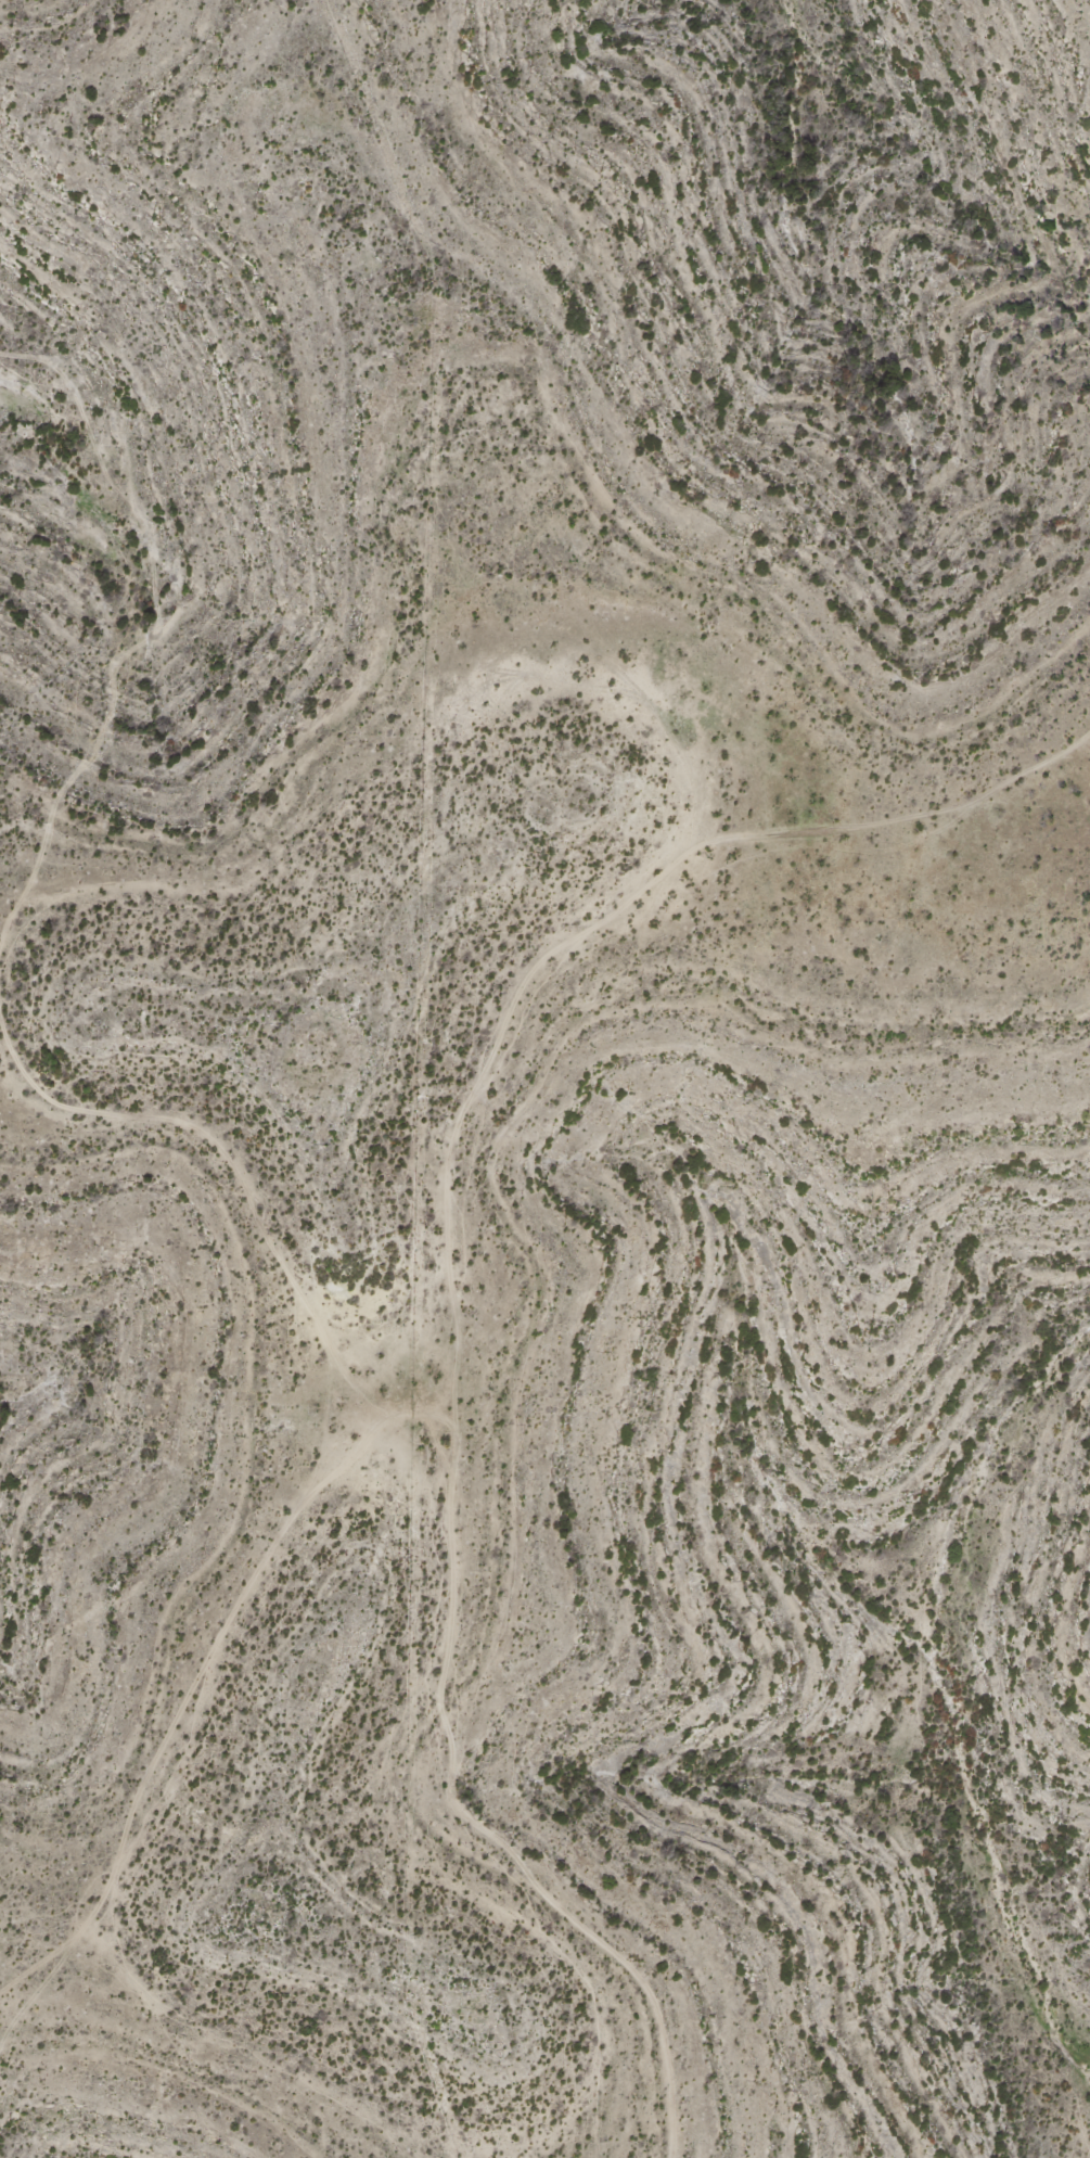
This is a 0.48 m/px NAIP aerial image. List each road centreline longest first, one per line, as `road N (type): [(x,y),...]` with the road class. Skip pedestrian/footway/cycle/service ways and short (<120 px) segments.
road 1 (track): [(0,2045),(37,1976),(82,1942),(124,1873),(264,1572),(326,1490),(395,1421),(445,1413),(472,1343),(447,1149),(566,963),(733,844),(915,826),(1004,791),(1089,730)]
road 2 (track): [(0,1011),(41,1097),(101,1113),(168,1118),(221,1141),(395,1421)]
road 3 (track): [(0,351),(67,371),(187,583),(175,636),(127,649),(66,680),(10,736),(0,761)]

